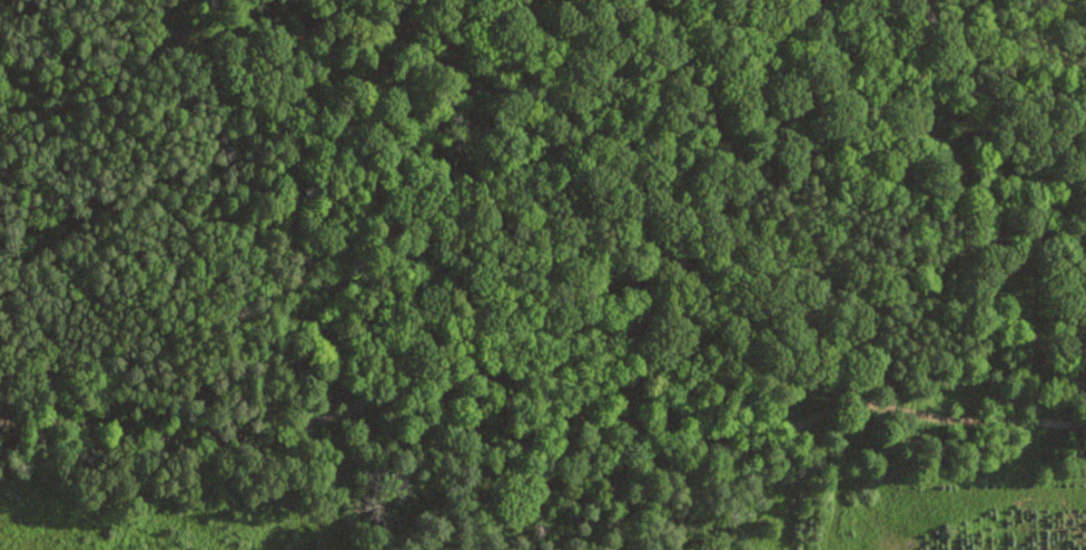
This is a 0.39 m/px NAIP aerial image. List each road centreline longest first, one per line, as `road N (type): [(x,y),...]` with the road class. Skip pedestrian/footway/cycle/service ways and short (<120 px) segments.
road 1 (track): [(0,421),(208,439),(278,429),(412,384),(443,383),(484,386),(552,411),(734,450),(875,400),(948,418),(1085,423)]
road 2 (track): [(186,43),(612,8),(705,18),(866,63),(914,106),(974,190),(1044,346),(1064,371),(1085,382)]
road 3 (track): [(124,0),(767,441)]

